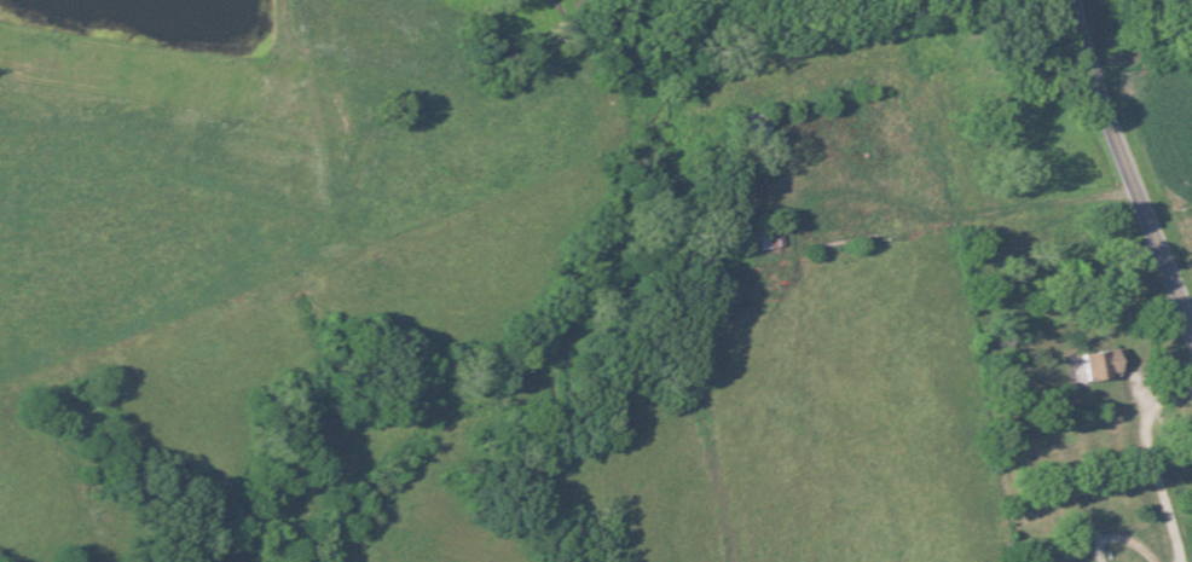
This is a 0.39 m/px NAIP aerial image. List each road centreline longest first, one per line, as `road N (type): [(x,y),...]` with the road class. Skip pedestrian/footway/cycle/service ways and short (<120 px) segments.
road 1 (secondary): [(1191,332),(1071,0)]

